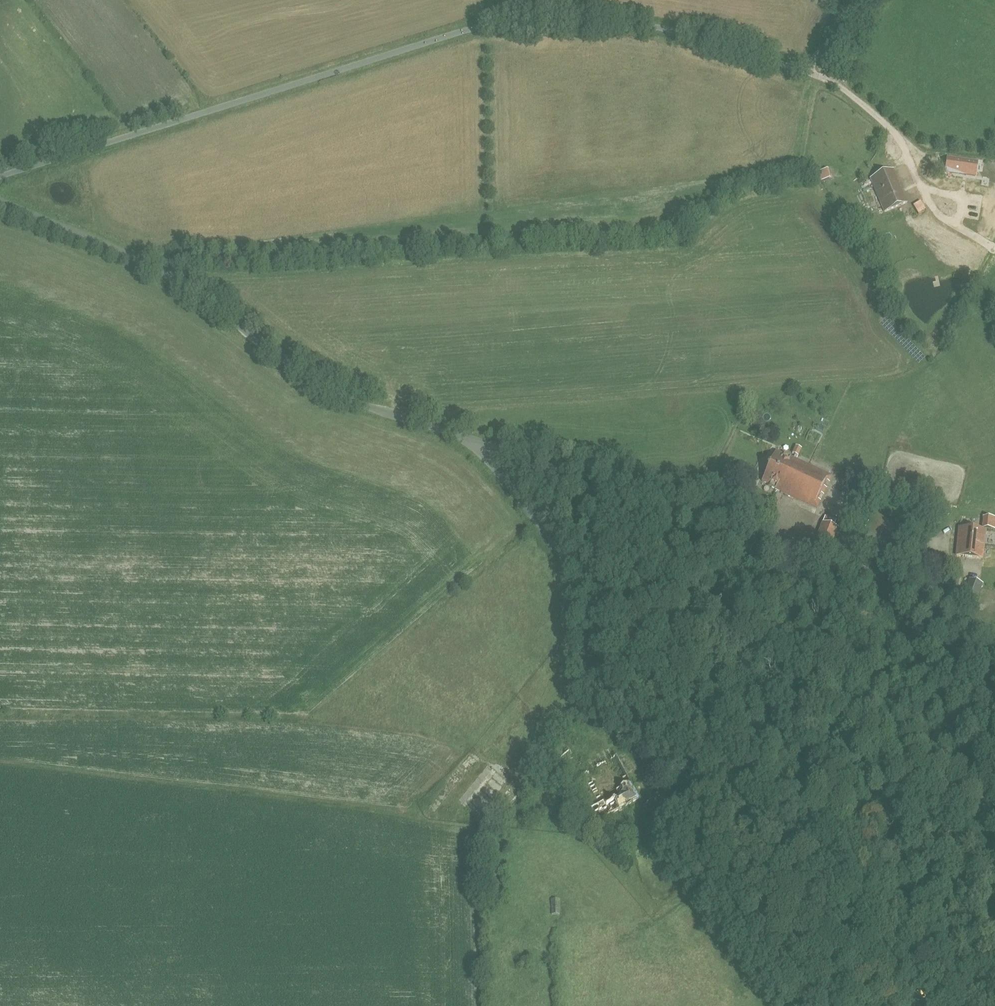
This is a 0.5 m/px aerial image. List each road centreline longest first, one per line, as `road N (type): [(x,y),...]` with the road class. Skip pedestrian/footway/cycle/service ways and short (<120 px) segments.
road 1 (unclassified): [(0,177),(492,25),(633,23),(806,69),(847,0)]
road 2 (unclassified): [(943,1005),(802,871),(433,429)]
road 3 (unclassified): [(994,656),(876,576),(433,429)]
road 4 (unclassified): [(433,429),(371,413),(312,383),(169,277),(0,201)]

